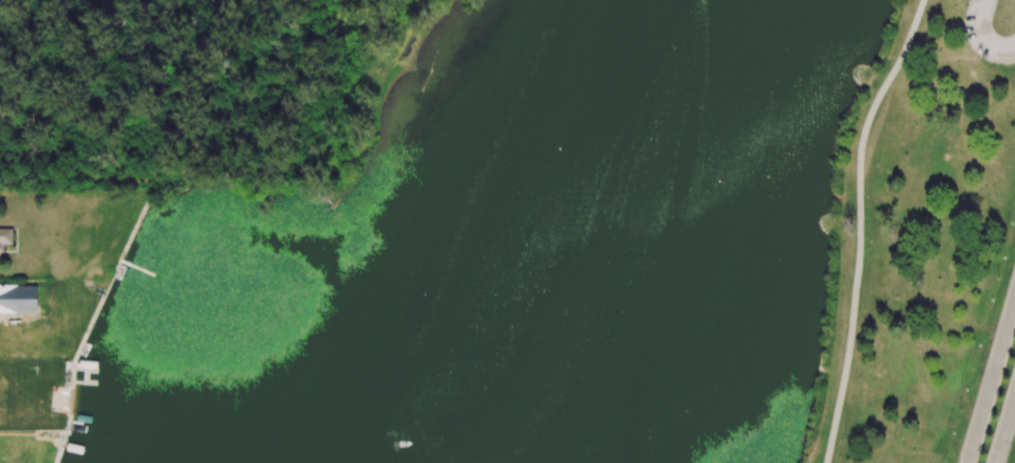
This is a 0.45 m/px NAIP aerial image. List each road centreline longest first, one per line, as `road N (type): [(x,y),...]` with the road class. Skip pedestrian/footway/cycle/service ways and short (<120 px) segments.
road 1 (primary): [(1014,297),(967,462)]

